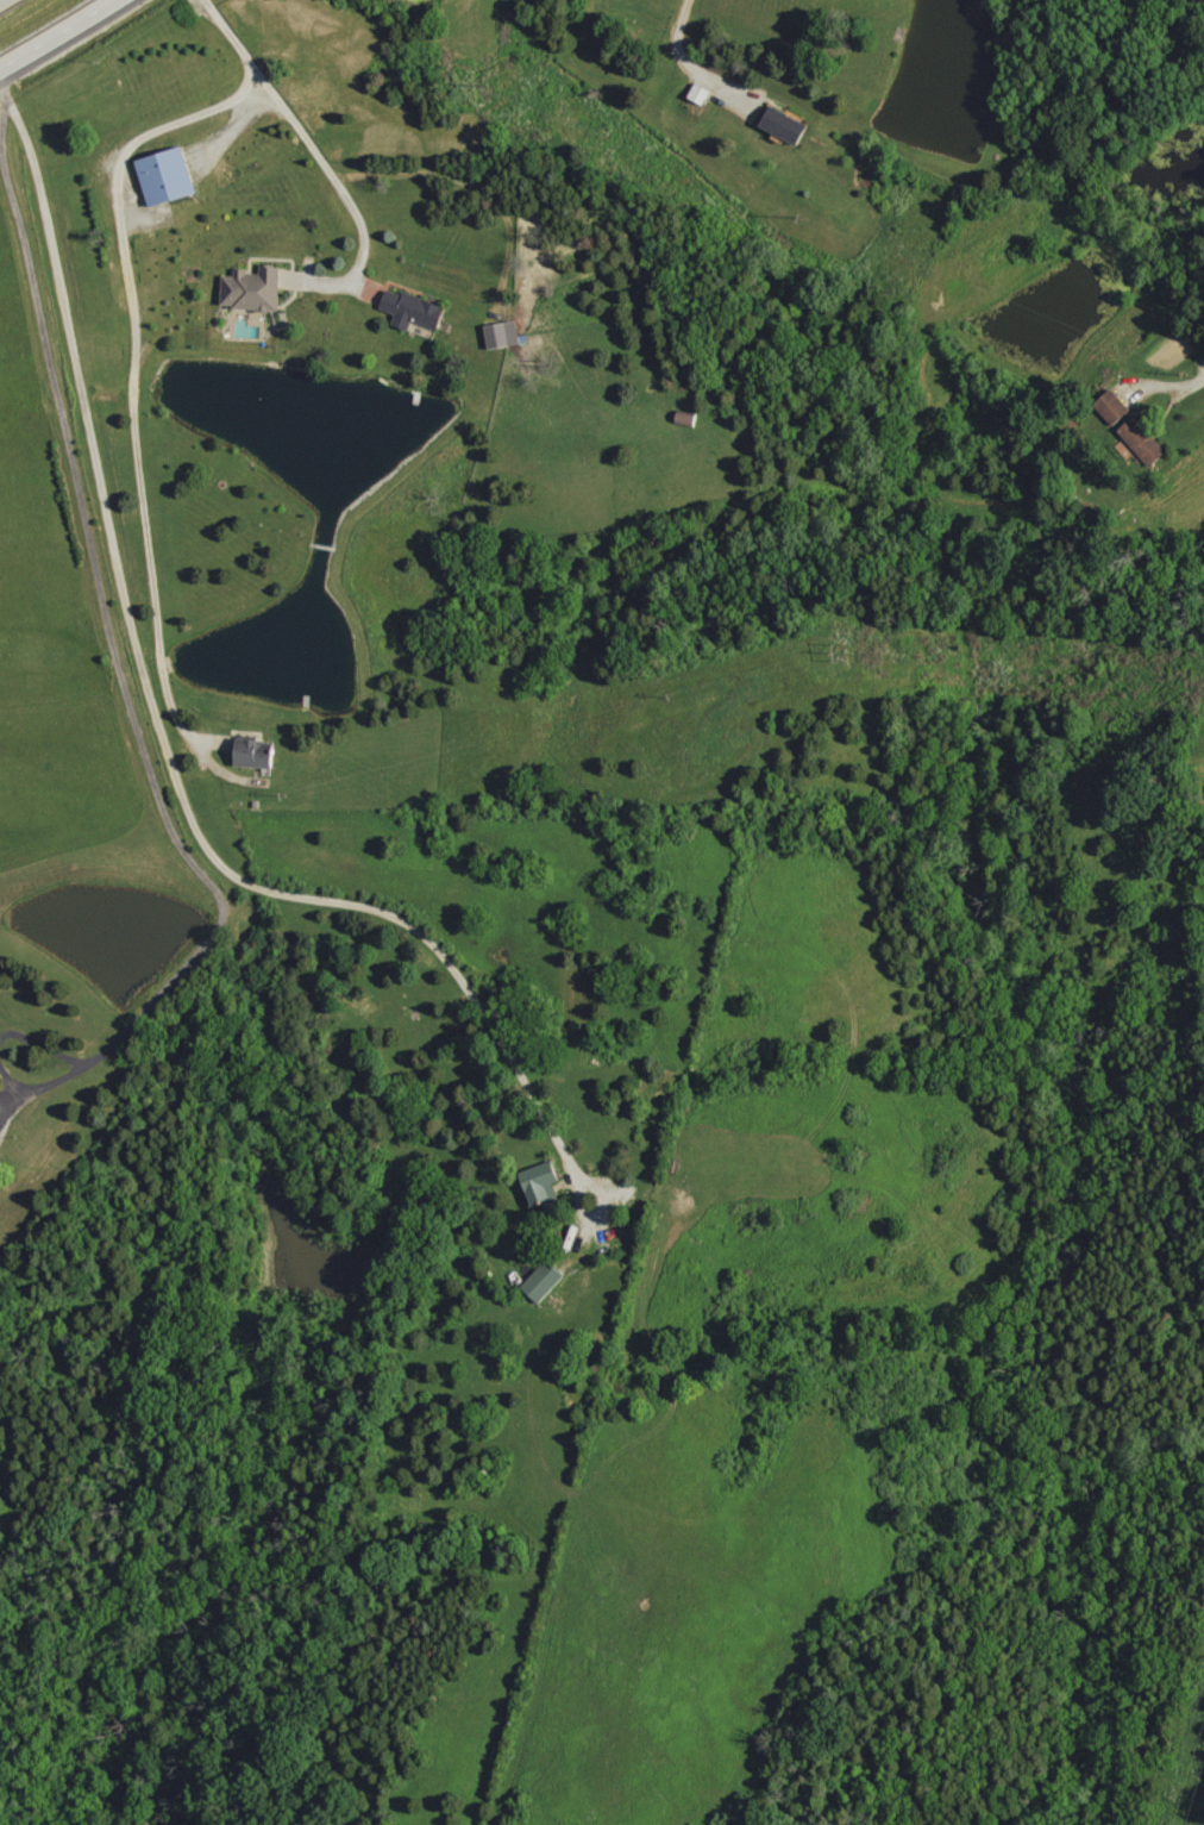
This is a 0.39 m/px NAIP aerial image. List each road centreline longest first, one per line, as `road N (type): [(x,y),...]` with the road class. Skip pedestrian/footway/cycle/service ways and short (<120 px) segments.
road 1 (primary): [(0,71),(121,0)]

